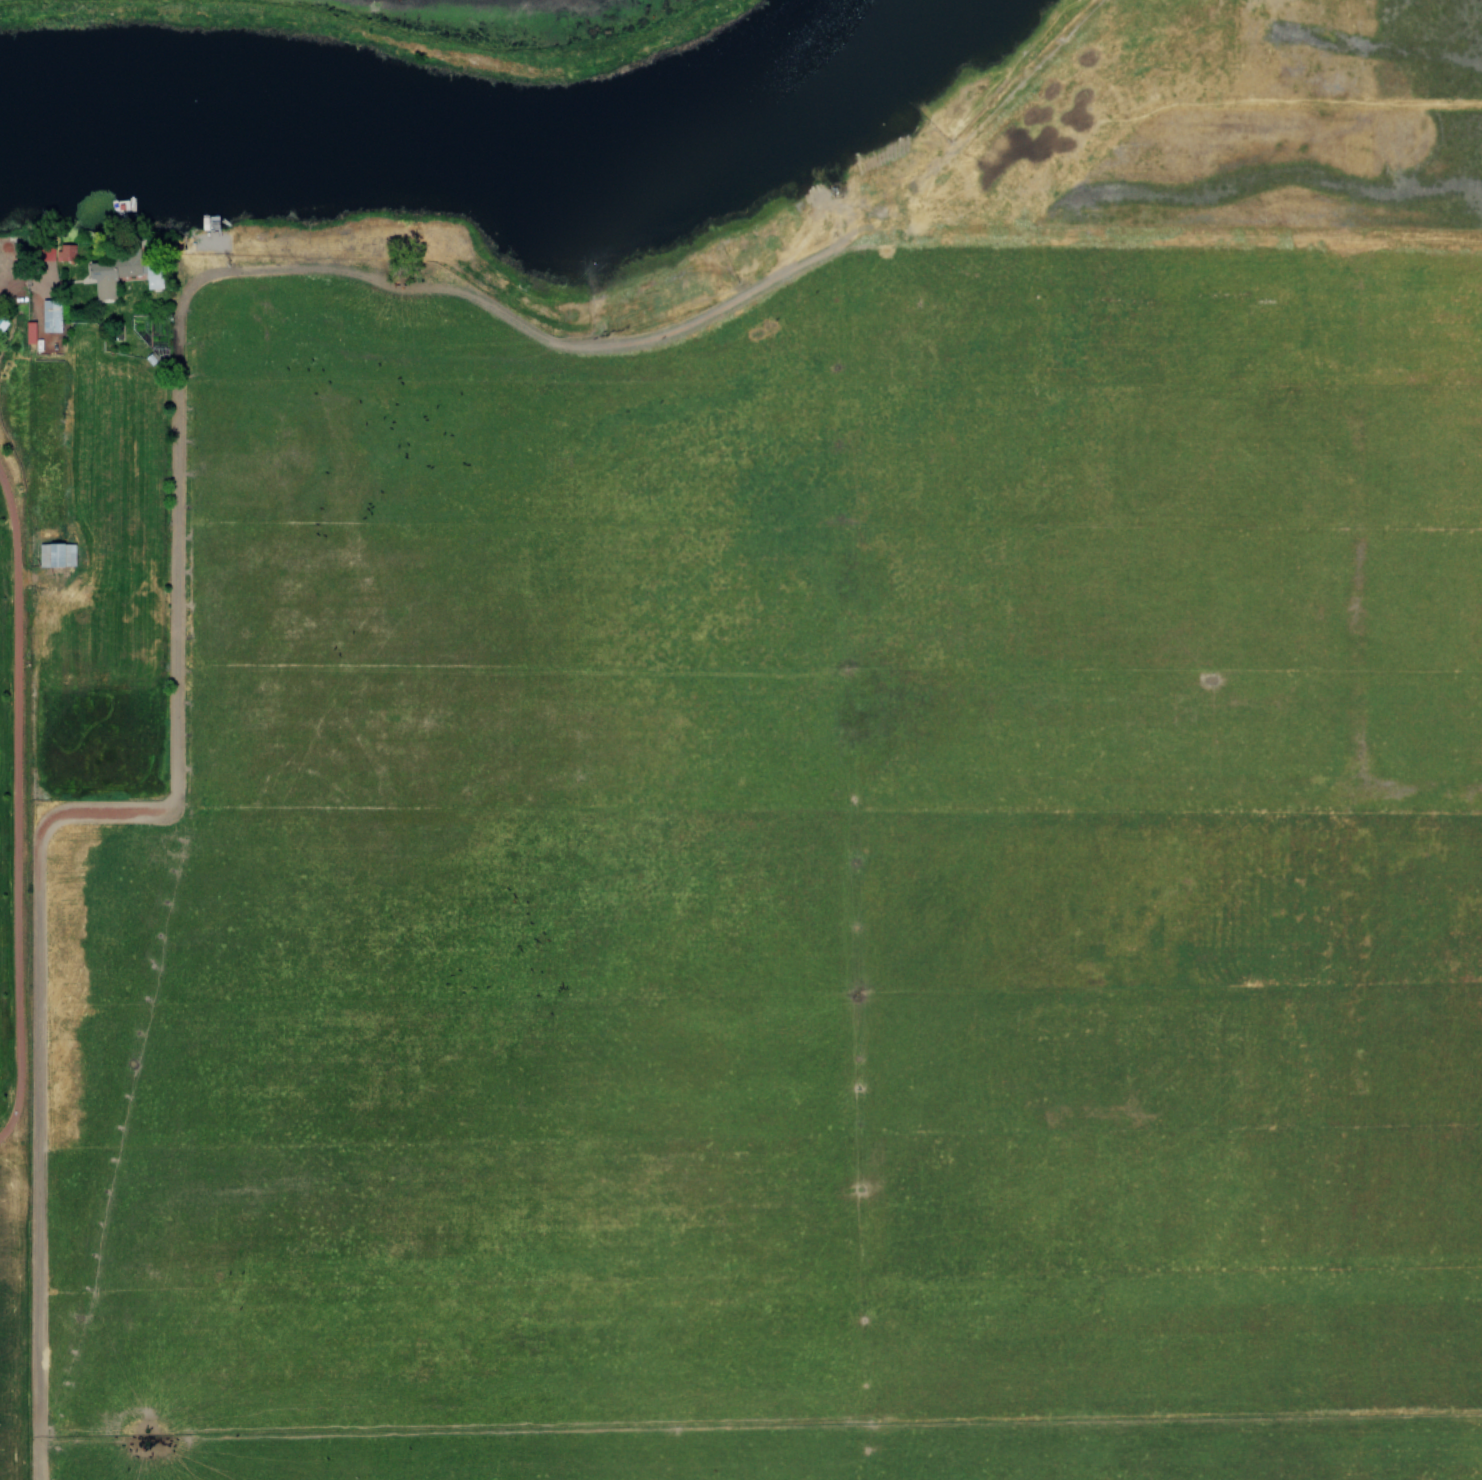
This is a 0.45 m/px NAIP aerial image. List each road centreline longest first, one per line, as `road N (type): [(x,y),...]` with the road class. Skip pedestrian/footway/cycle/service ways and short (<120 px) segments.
road 1 (residential): [(37,1479),(37,1162),(20,1123),(16,534),(0,477)]

